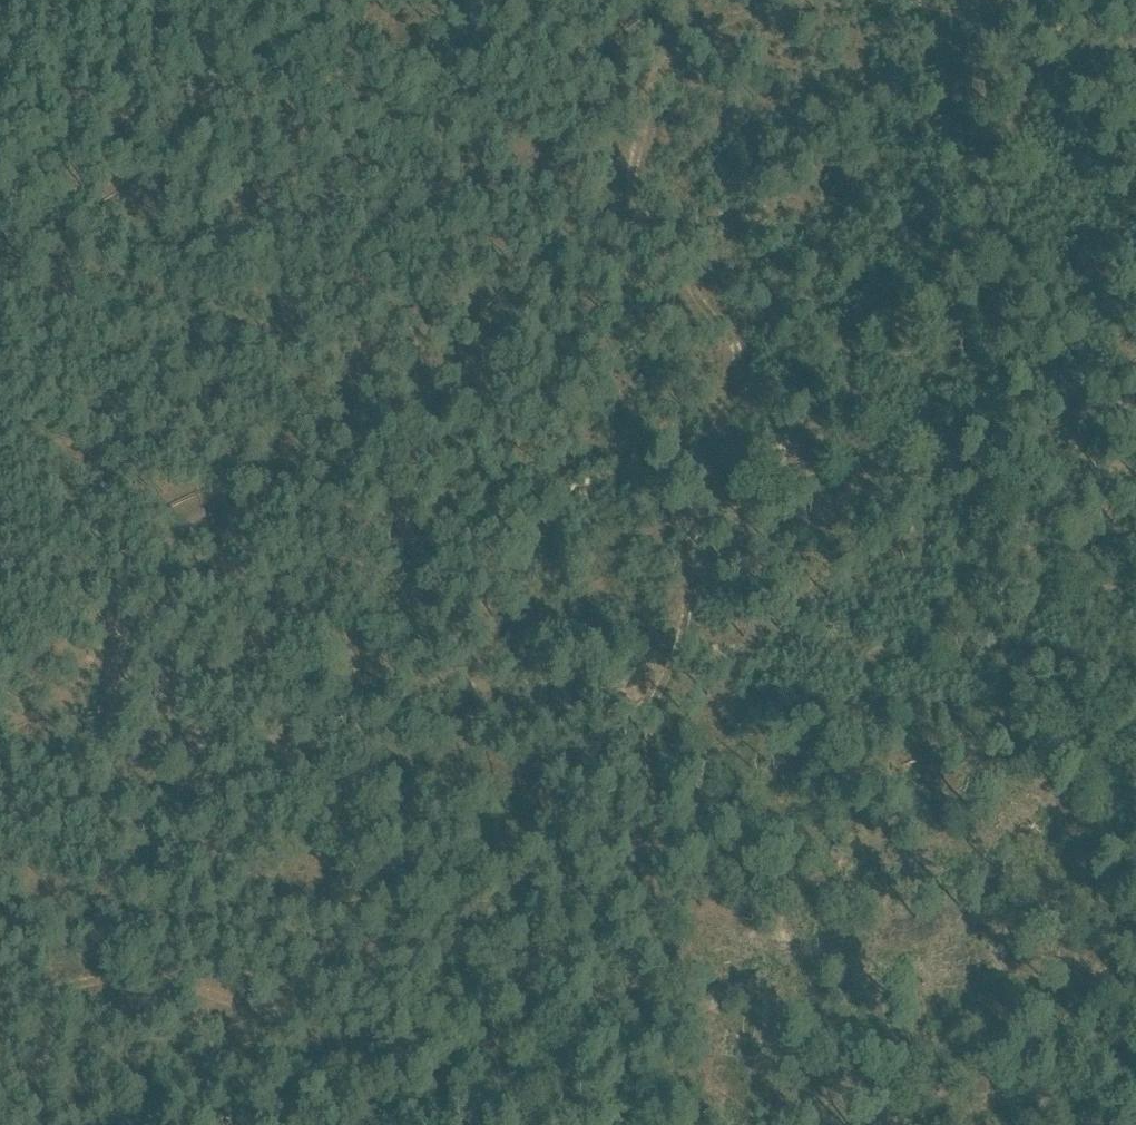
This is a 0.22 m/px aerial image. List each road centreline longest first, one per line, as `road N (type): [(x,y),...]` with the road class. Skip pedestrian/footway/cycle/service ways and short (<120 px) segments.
road 1 (track): [(0,996),(105,990),(295,1001),(607,838),(663,720),(740,395),(734,349),(645,222),(632,175),(685,44),(779,0)]
road 2 (track): [(1026,1124),(1135,950)]

